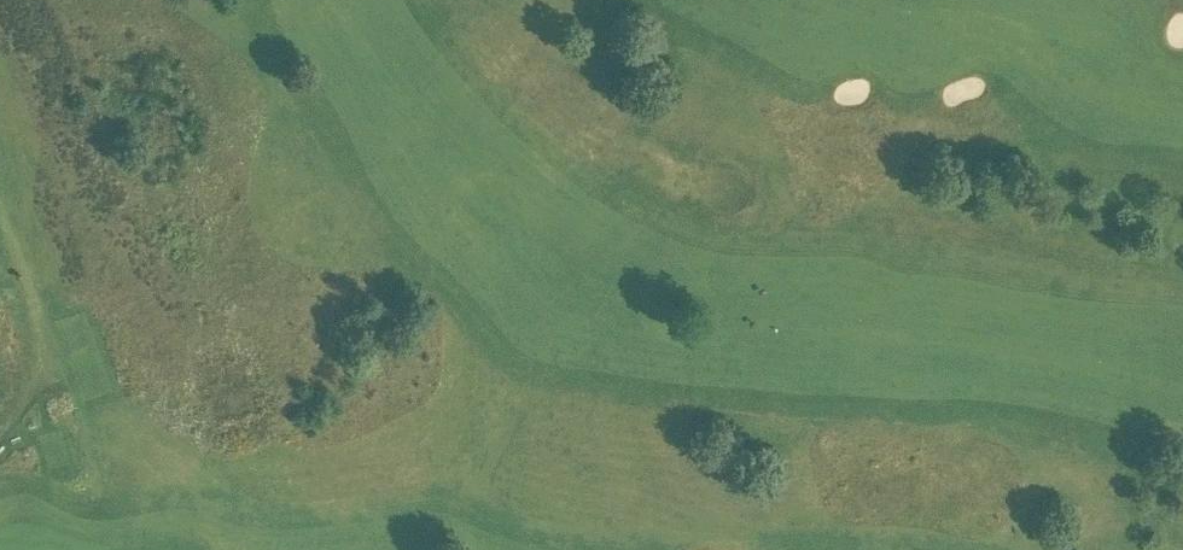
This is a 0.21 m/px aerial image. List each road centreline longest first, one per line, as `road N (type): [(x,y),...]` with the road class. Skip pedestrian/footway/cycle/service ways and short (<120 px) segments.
road 1 (track): [(0,431),(44,368),(0,230)]

